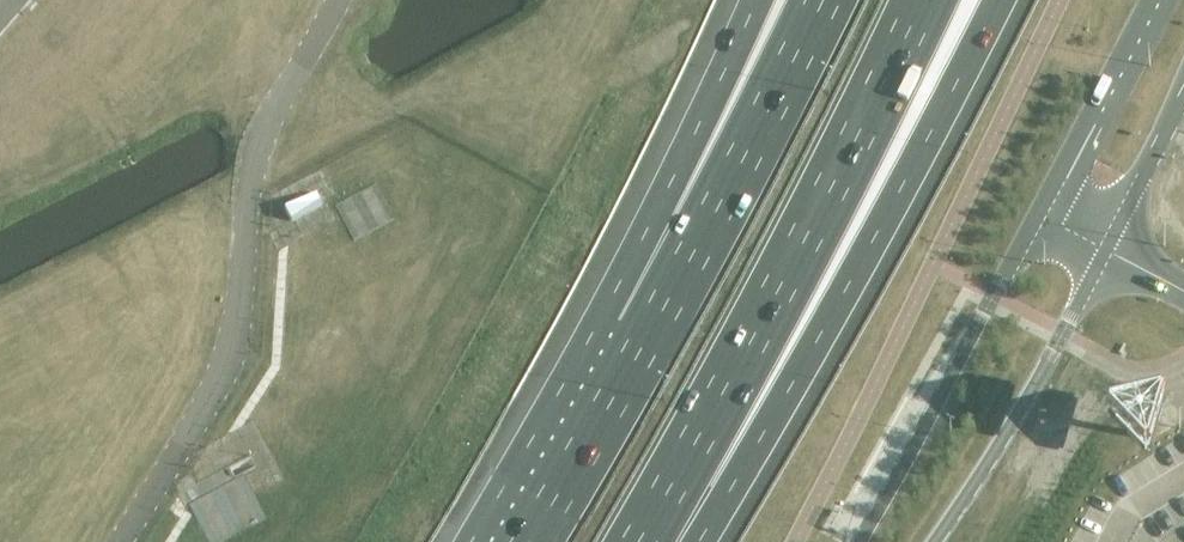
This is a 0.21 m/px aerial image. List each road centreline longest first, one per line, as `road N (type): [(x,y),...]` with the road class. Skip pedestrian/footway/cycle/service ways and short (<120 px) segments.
road 1 (motorway): [(676,541),(749,455),(998,0)]
road 2 (motorway): [(651,541),(924,0)]
road 3 (motorway): [(822,0),(679,279),(567,453)]
road 4 (motorway): [(757,0),(637,257),(567,453)]
road 5 (tertiary): [(1037,213),(859,541)]
road 6 (tertiary): [(934,541),(1044,369),(1106,249)]
road 7 (tertiary): [(1149,0),(1037,213)]
road 8 (tertiary): [(1106,249),(1183,99)]

